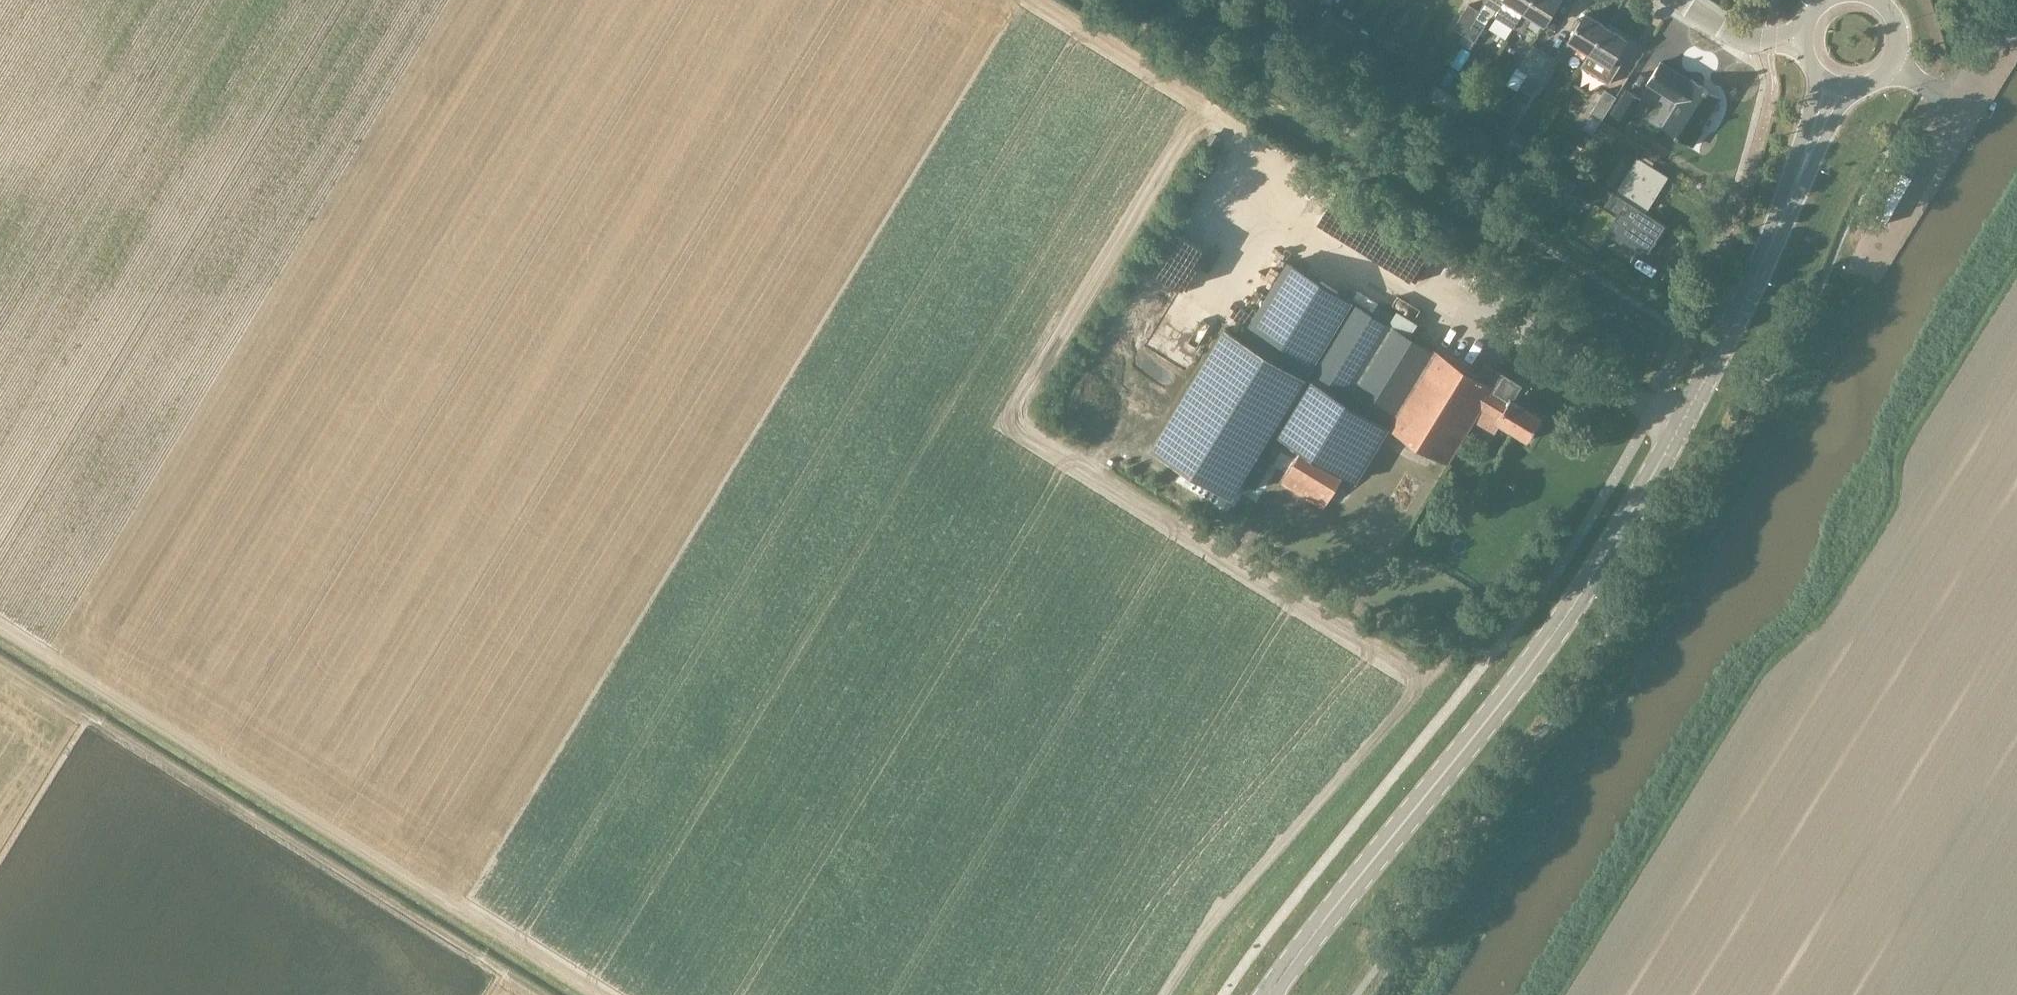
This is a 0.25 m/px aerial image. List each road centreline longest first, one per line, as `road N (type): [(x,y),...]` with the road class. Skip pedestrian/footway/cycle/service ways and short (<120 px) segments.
road 1 (secondary): [(1268,994),(1587,584),(1699,390),(1796,182)]
road 2 (track): [(598,994),(0,626)]
road 3 (track): [(0,671),(525,994)]
road 4 (residential): [(1803,38),(1738,38),(1674,0)]

